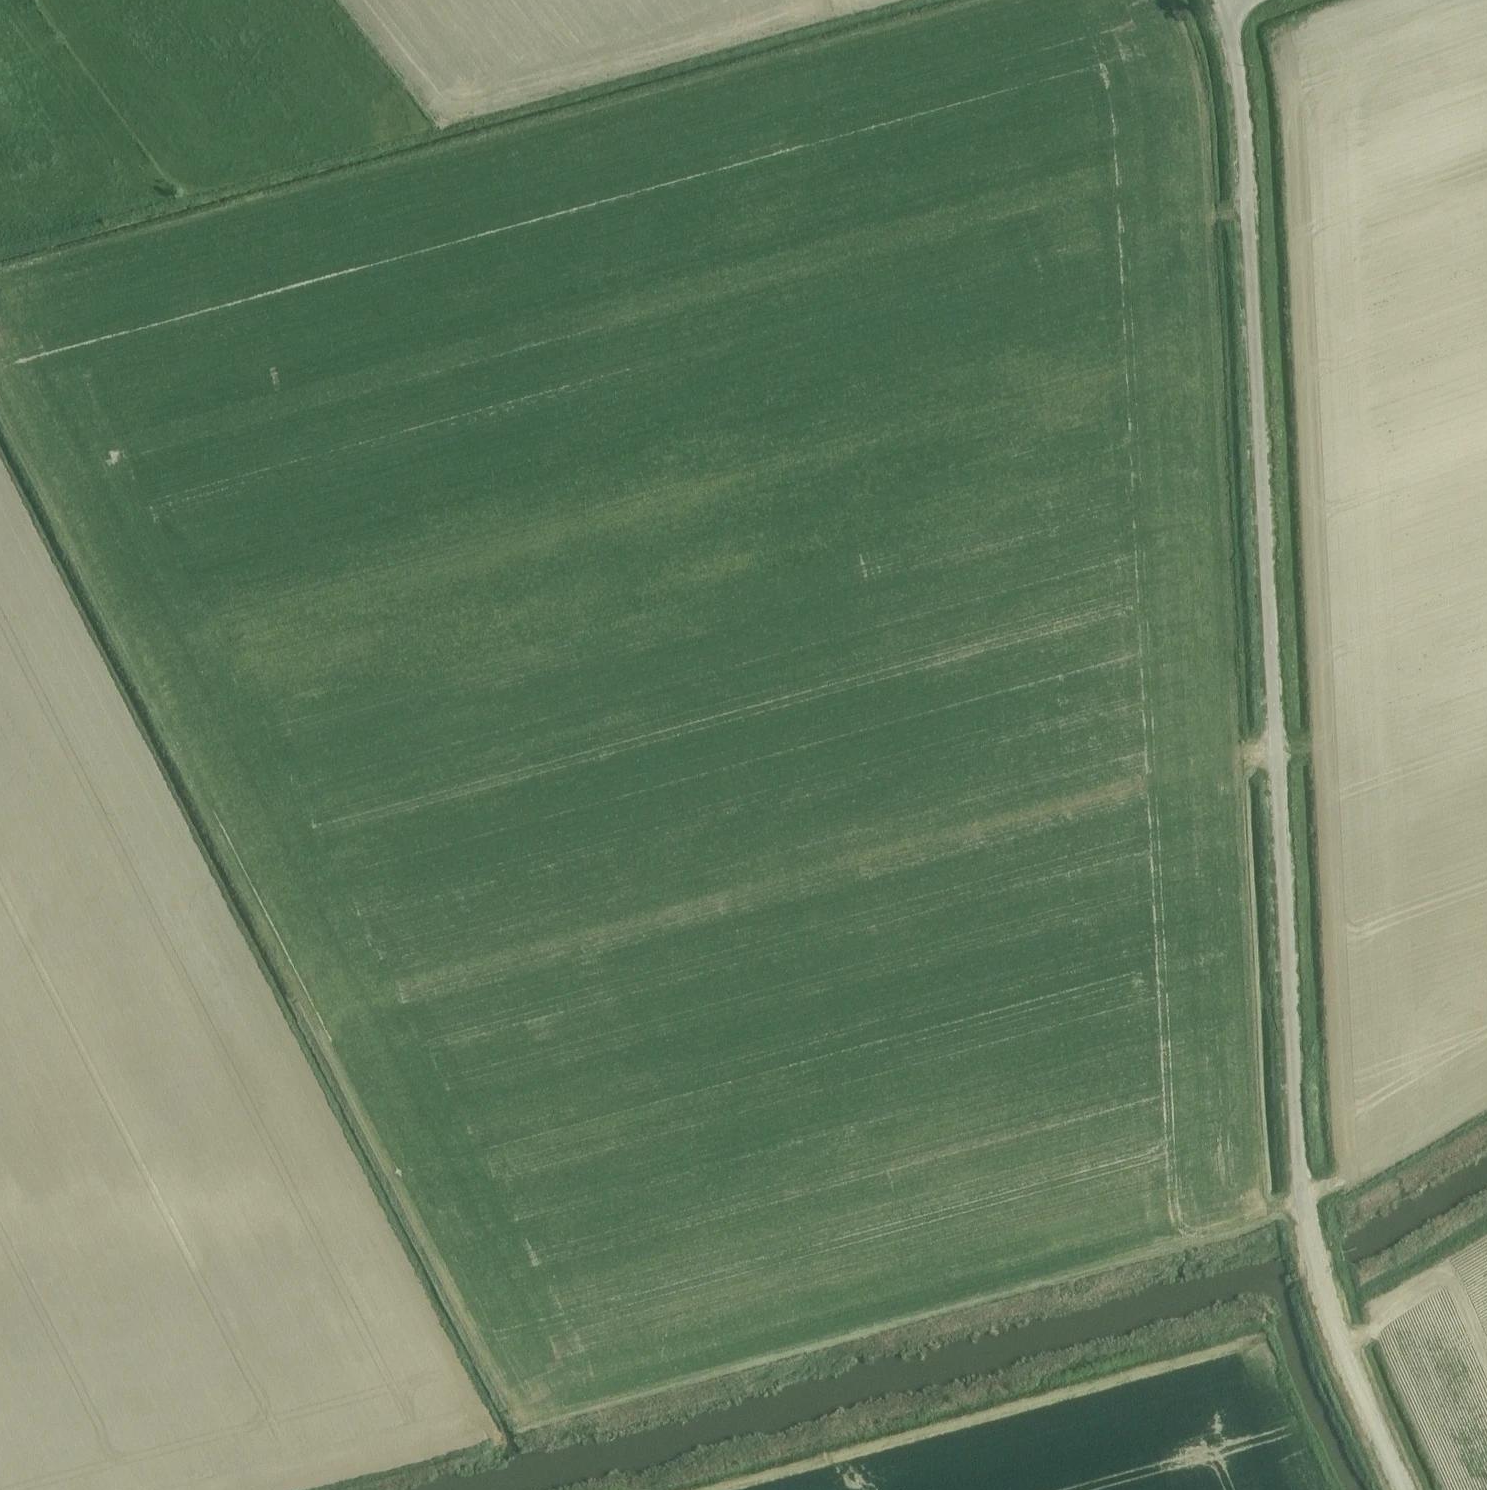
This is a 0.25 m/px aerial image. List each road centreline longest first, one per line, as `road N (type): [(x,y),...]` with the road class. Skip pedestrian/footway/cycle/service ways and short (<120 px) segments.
road 1 (unclassified): [(1402,1489),(1341,1355),(1306,1238),(1242,98),(1224,9)]

